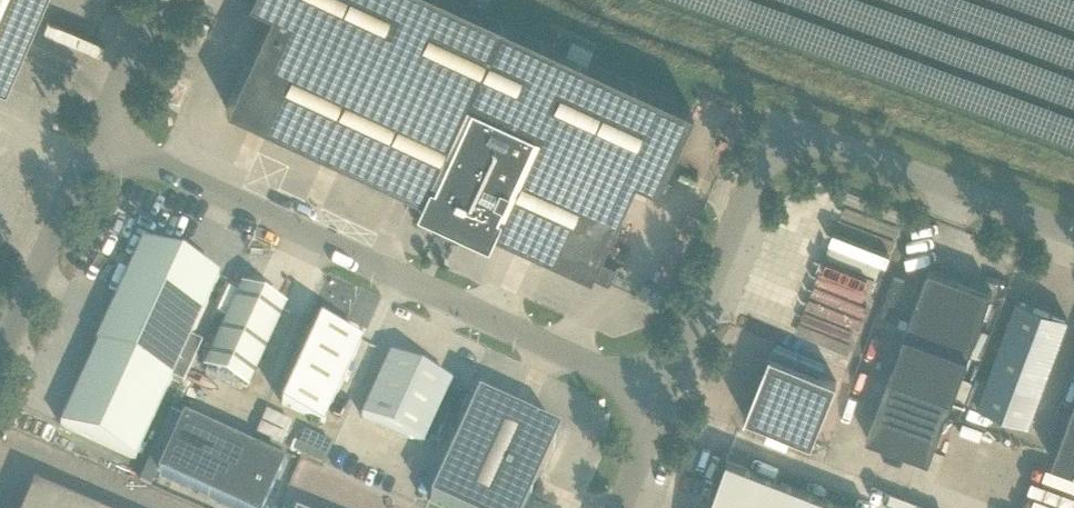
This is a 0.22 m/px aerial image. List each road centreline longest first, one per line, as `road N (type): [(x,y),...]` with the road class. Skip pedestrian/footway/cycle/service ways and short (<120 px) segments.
road 1 (unclassified): [(665,395),(97,139)]
road 2 (unclassified): [(1073,234),(776,126),(665,395)]
road 3 (unclassified): [(0,360),(97,139)]
road 4 (unclassified): [(97,139),(154,0)]
road 5 (unclassified): [(665,395),(619,507)]

